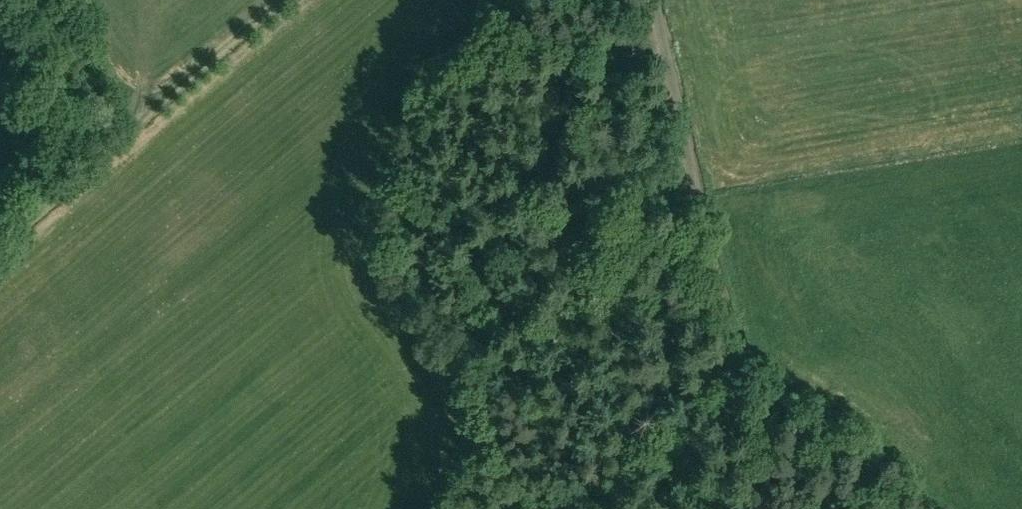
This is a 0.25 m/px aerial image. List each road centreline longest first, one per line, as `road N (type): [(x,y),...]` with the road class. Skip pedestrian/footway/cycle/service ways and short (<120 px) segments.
road 1 (unclassified): [(655,0),(763,508)]
road 2 (track): [(287,0),(0,245)]

